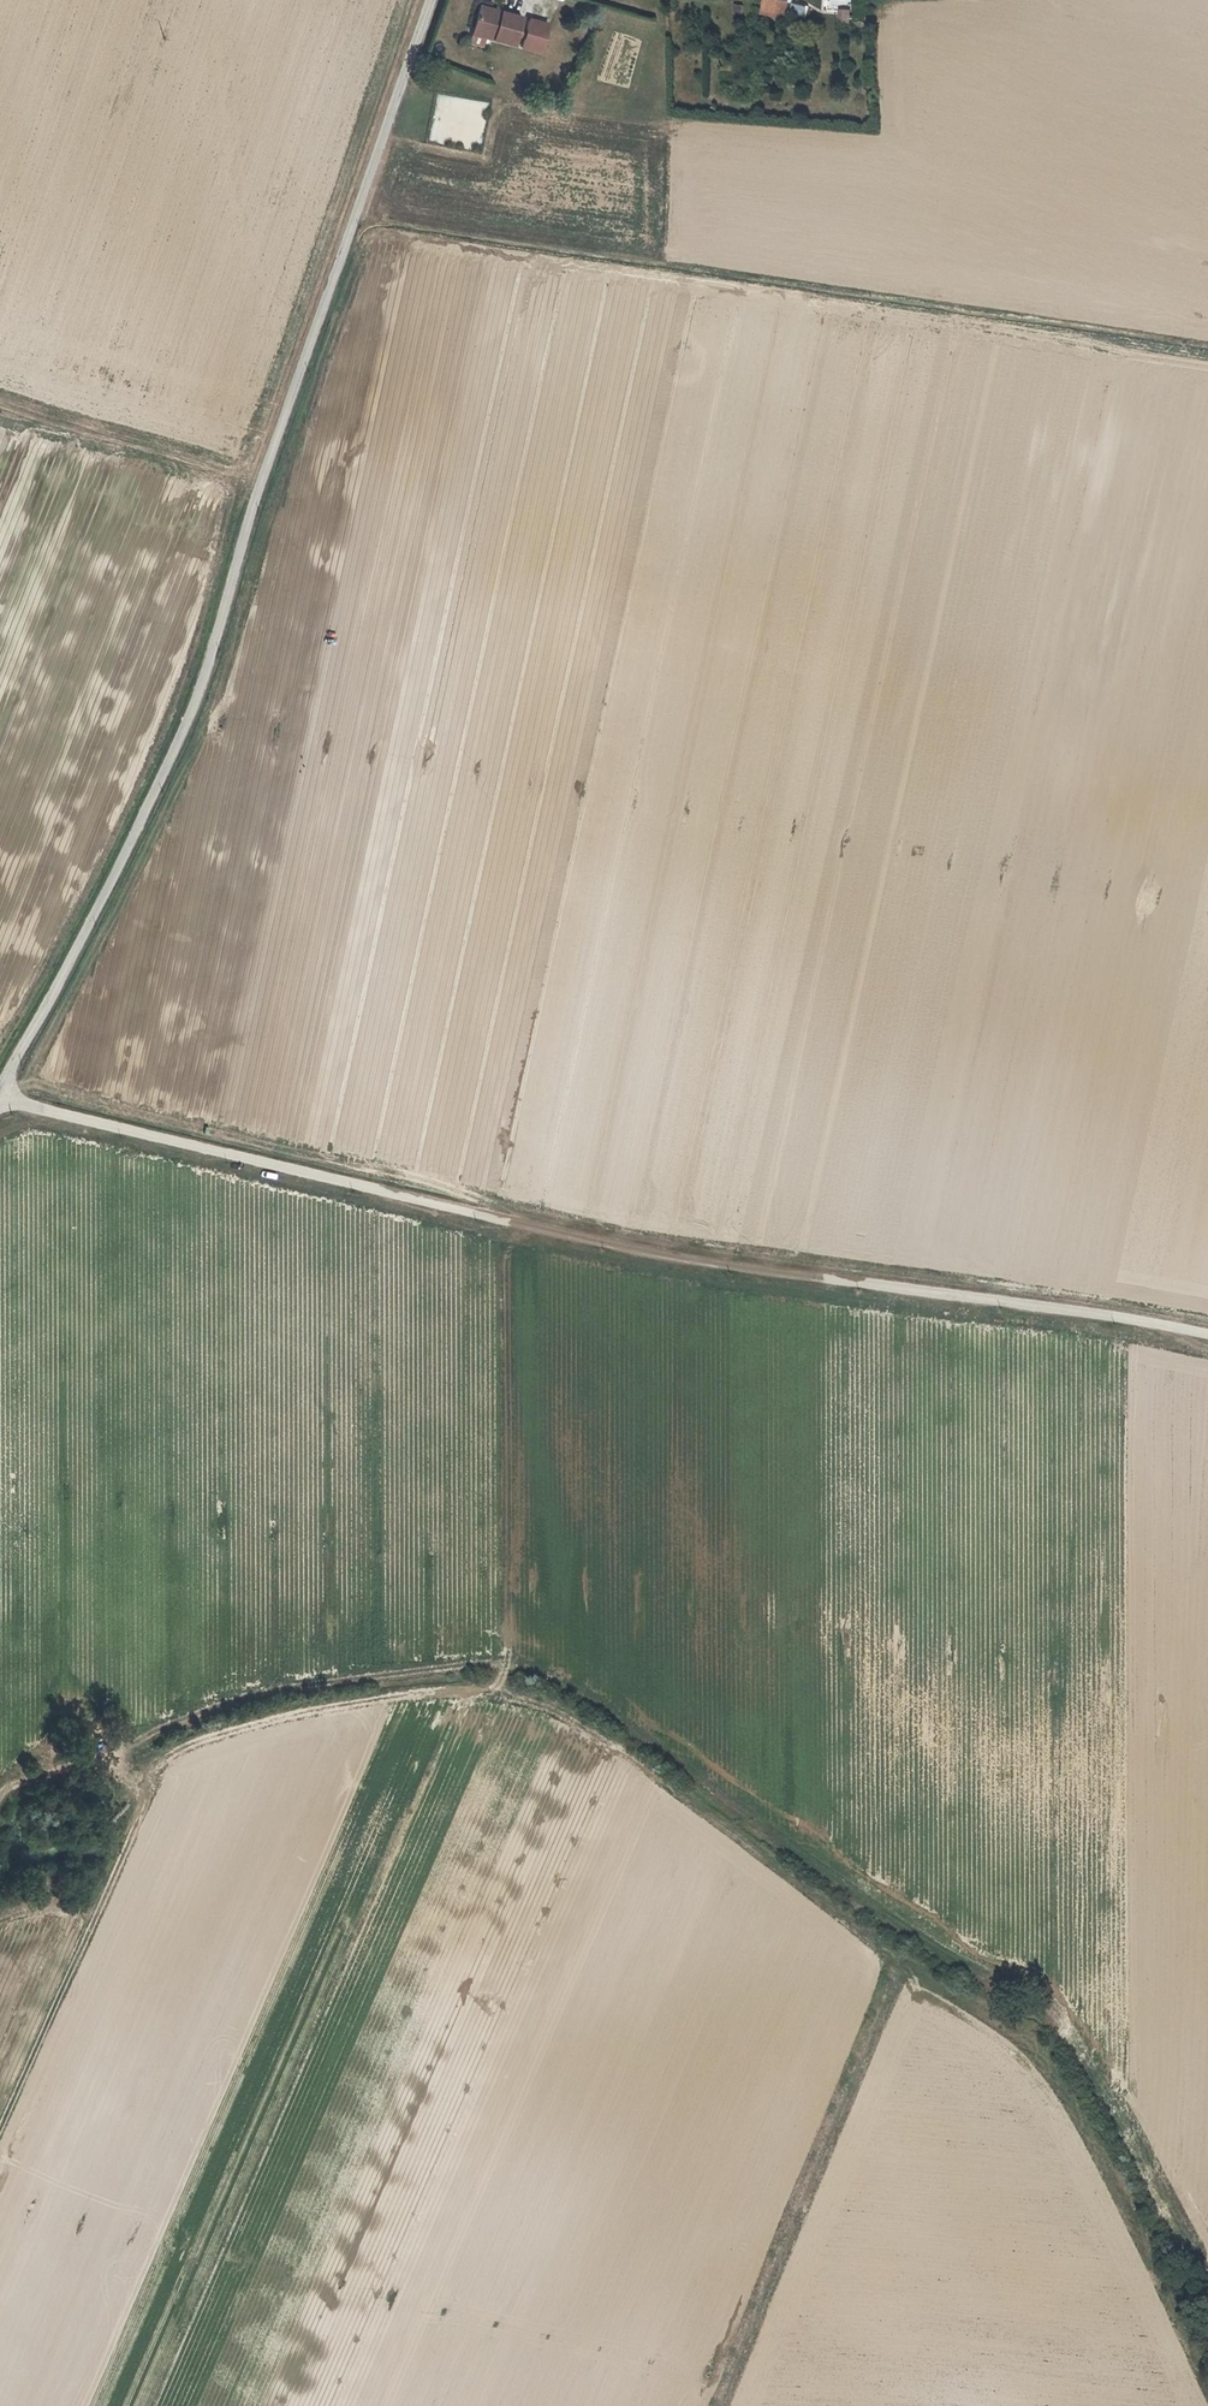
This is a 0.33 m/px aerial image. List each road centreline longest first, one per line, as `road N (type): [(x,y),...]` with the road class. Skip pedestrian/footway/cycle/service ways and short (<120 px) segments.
road 1 (unclassified): [(4,1093),(673,1261),(1207,1336)]
road 2 (unclassified): [(4,1093),(195,711),(272,456),(435,0)]

